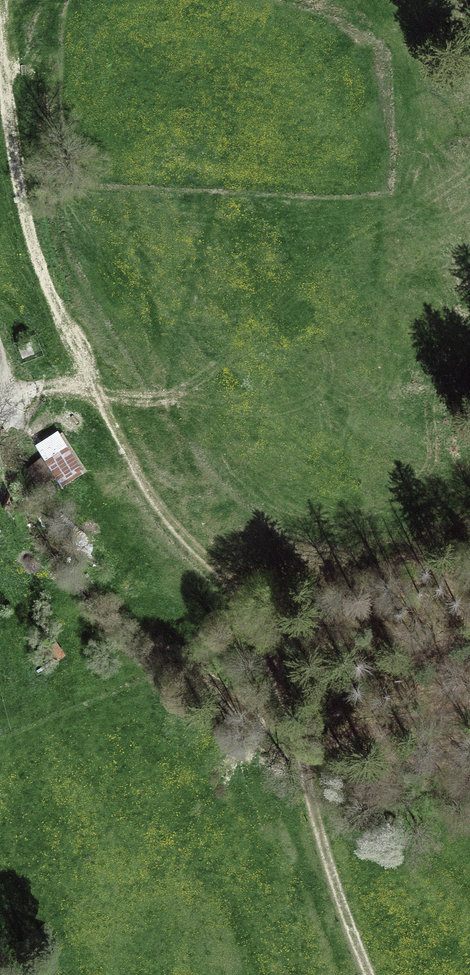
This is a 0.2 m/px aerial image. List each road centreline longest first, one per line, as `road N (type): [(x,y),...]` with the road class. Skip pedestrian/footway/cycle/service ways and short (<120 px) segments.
road 1 (track): [(86,396),(32,261),(0,114)]
road 2 (track): [(256,621),(164,523),(86,396)]
road 3 (track): [(296,748),(316,829),(371,974)]
road 4 (track): [(296,748),(469,706)]
road 5 (track): [(256,621),(296,748)]

